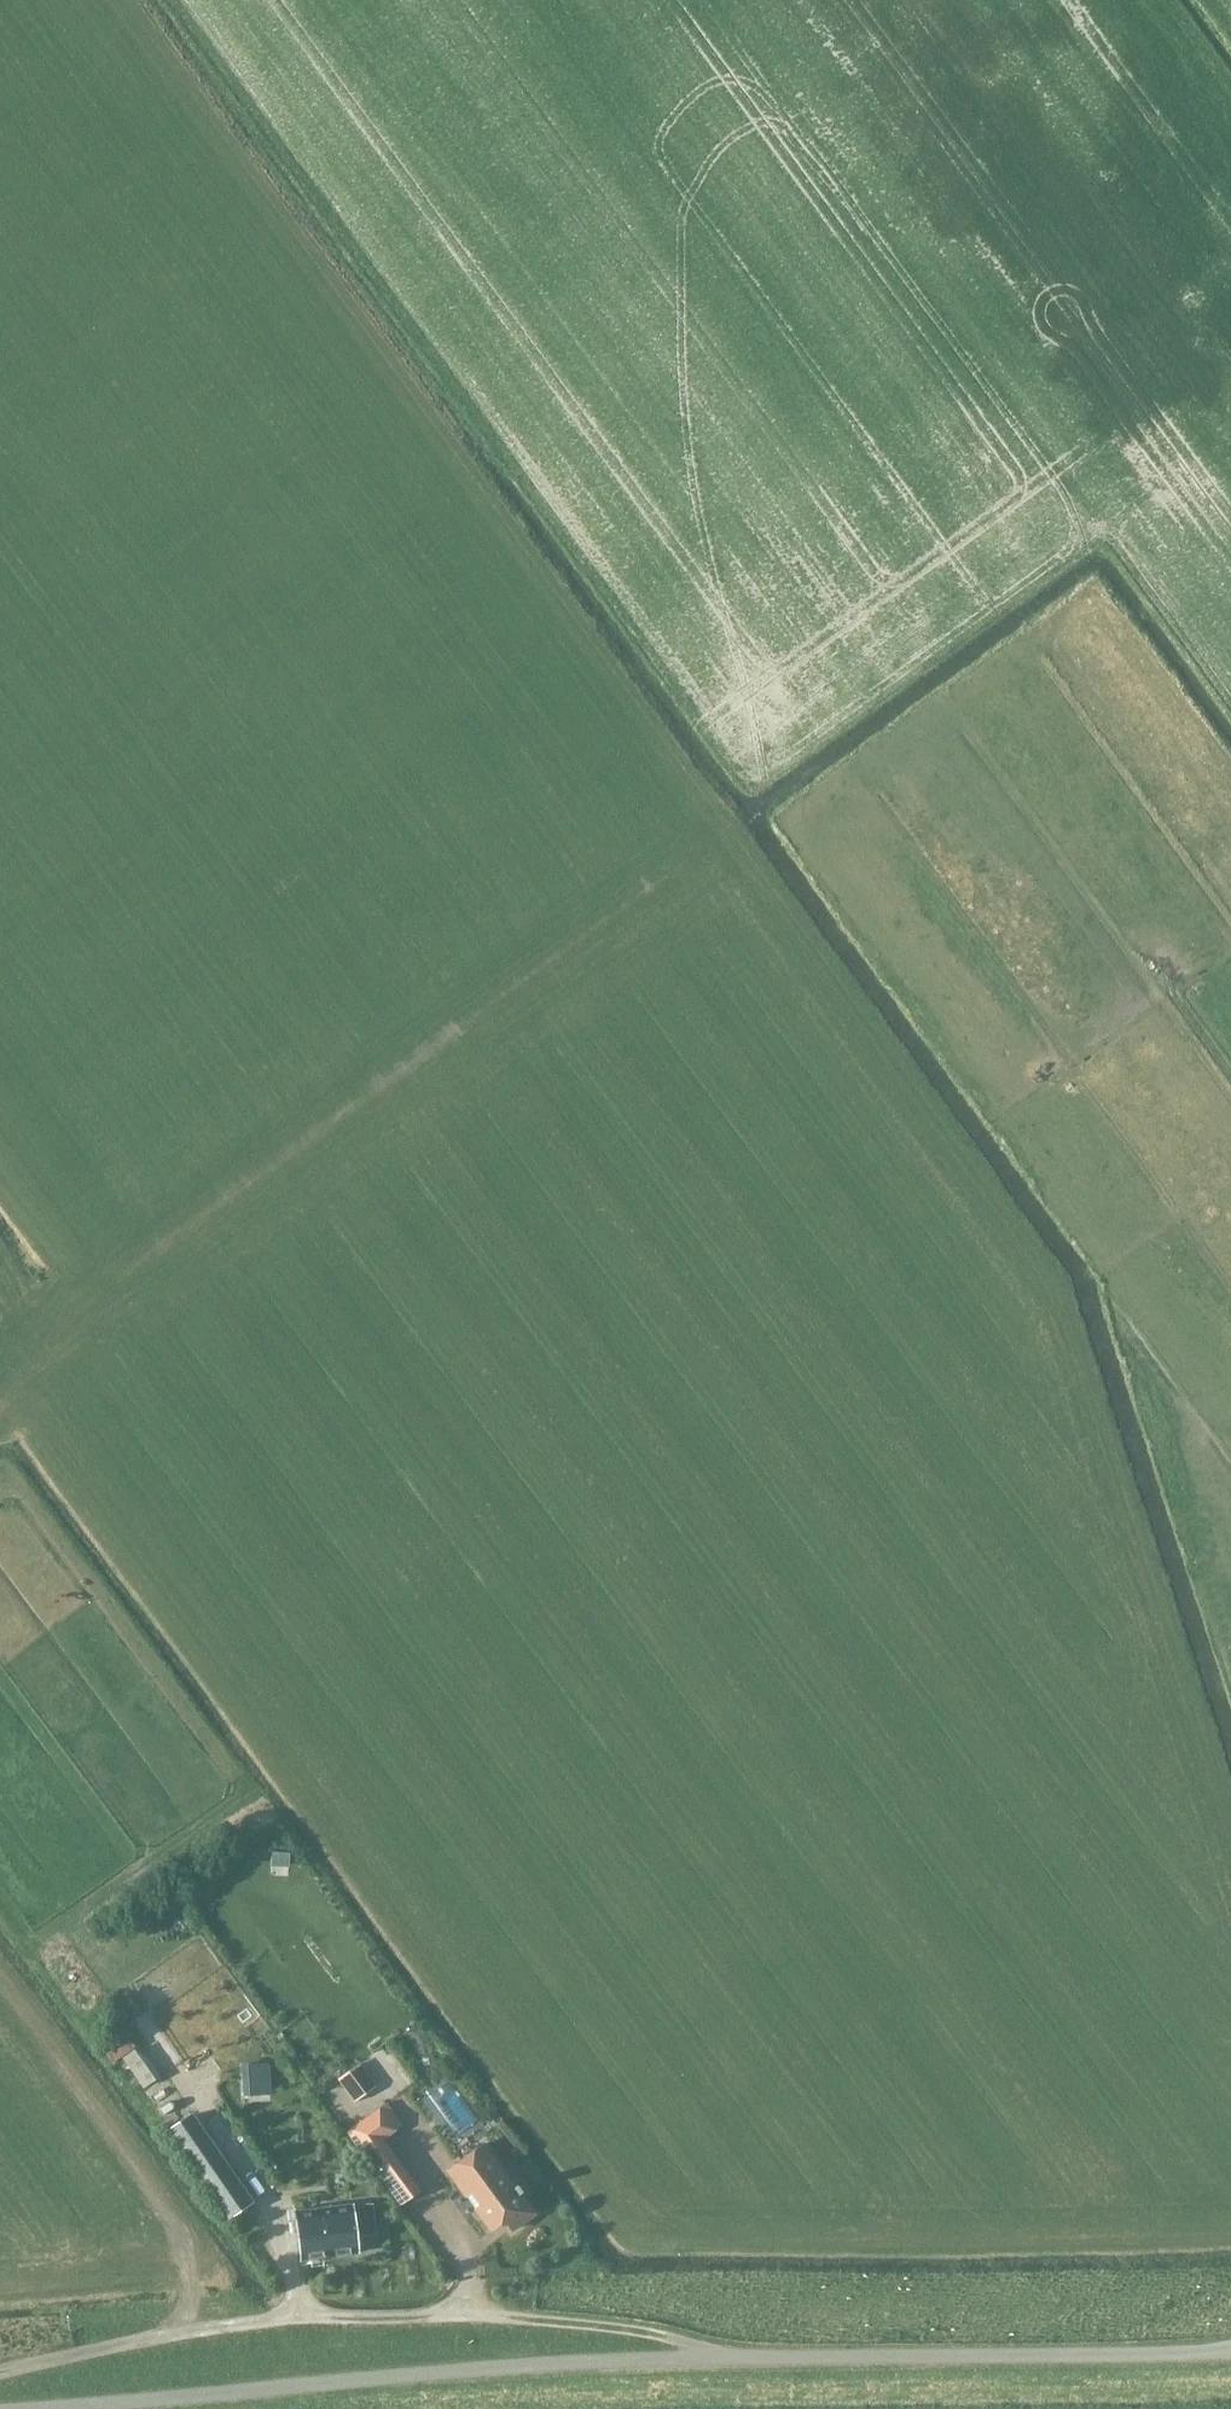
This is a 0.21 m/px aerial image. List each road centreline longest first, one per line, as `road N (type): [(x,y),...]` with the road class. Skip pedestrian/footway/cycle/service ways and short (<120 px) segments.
road 1 (unclassified): [(1230,2345),(724,2354),(0,2408)]

